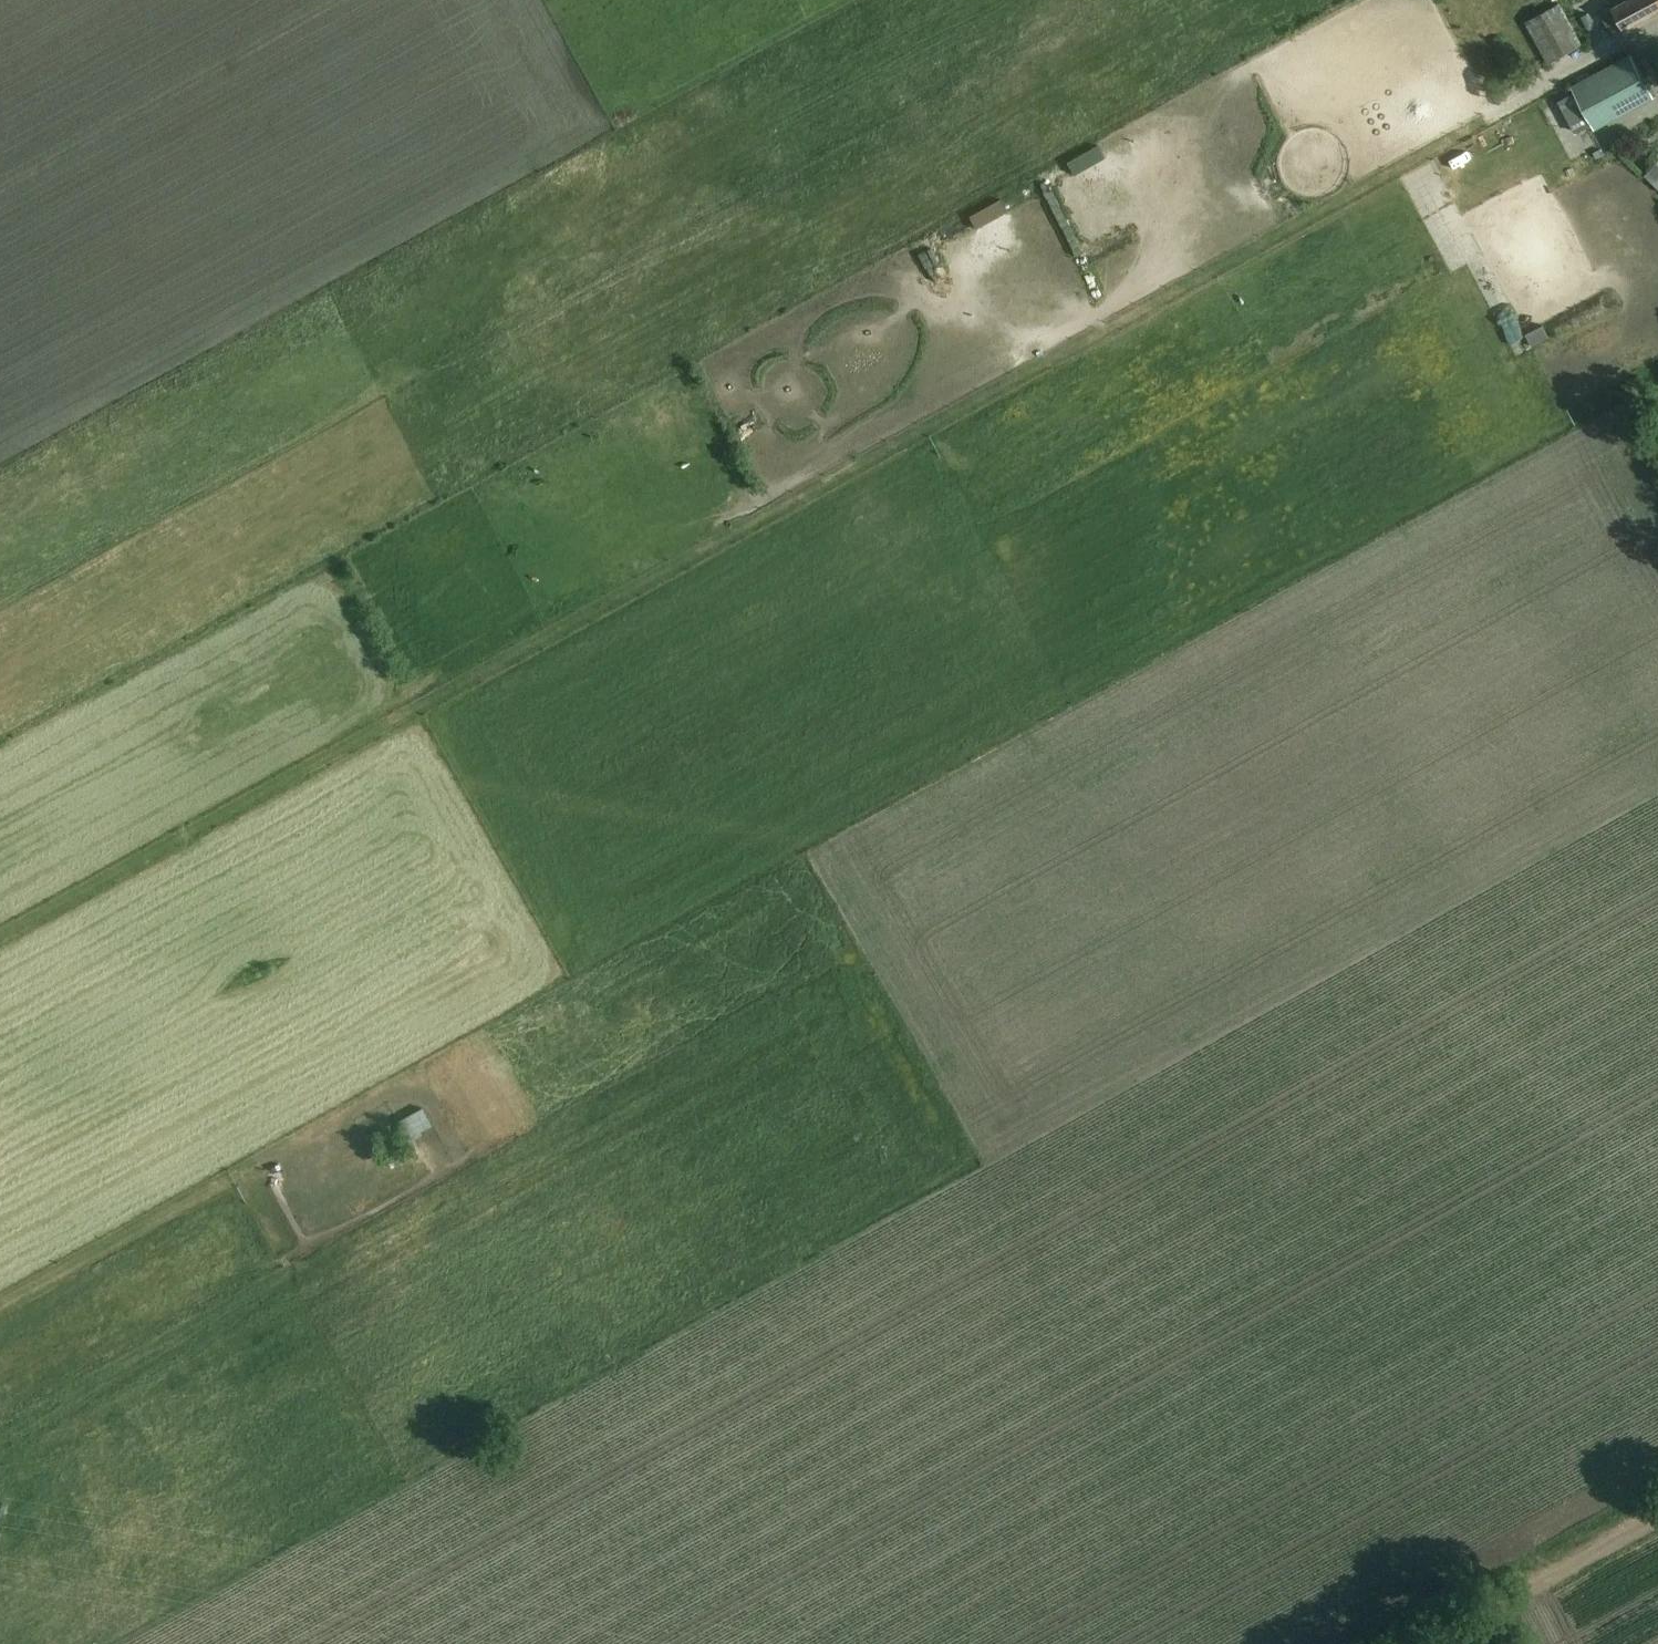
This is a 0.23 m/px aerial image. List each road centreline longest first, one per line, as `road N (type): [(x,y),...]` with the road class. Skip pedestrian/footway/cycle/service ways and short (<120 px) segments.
road 1 (track): [(1657,1519),(1436,1643)]

